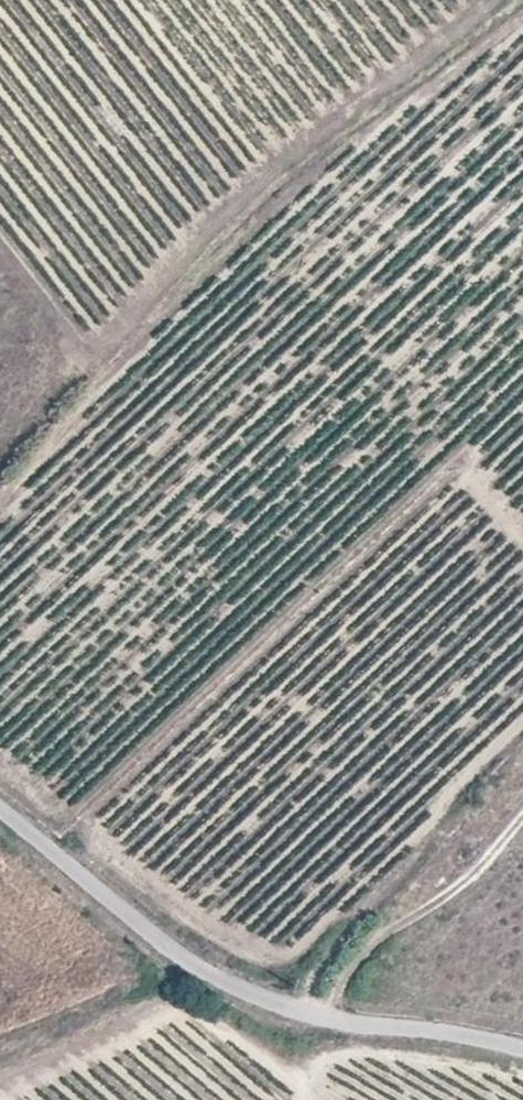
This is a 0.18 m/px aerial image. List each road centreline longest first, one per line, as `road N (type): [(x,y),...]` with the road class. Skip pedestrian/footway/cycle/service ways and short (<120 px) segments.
road 1 (track): [(522,21),(393,116),(172,303),(0,509)]
road 2 (unclassified): [(0,813),(161,951),(227,985),(304,1012),(522,1052)]
road 3 (track): [(330,1018),(340,984),(522,775)]

